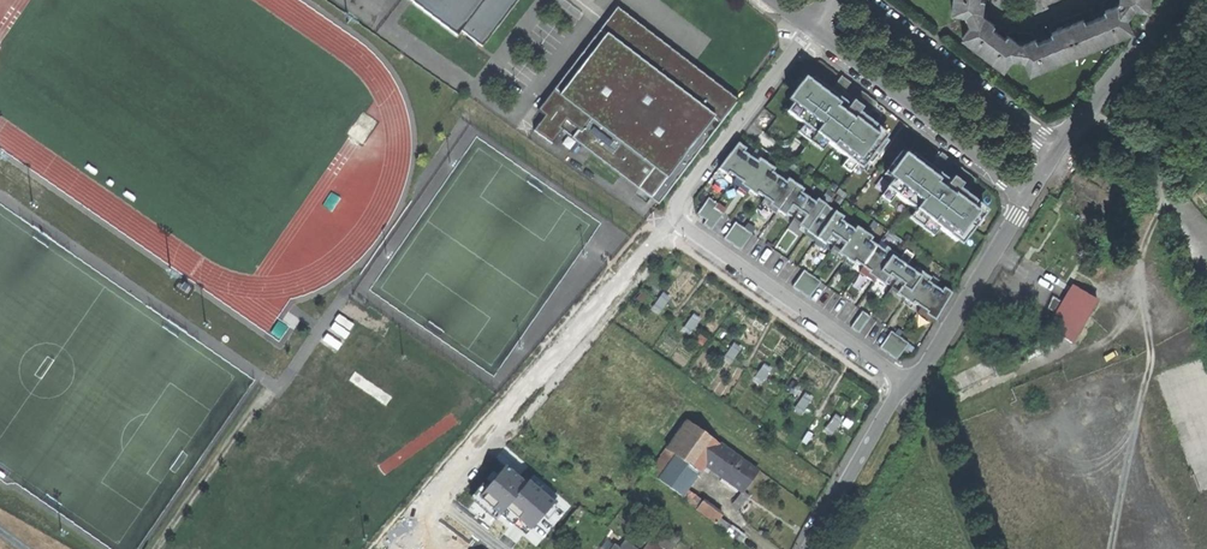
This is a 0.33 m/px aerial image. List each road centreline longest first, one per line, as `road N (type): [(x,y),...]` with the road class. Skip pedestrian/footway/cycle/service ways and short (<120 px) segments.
road 1 (residential): [(907,379),(675,214),(679,197),(812,28)]
road 2 (residential): [(812,28),(1028,193)]
road 3 (residential): [(1056,145),(869,0)]
road 4 (residential): [(1028,193),(929,362),(907,379)]
road 5 (residential): [(907,379),(807,548)]
road 6 (unclassified): [(1171,0),(1056,145)]

